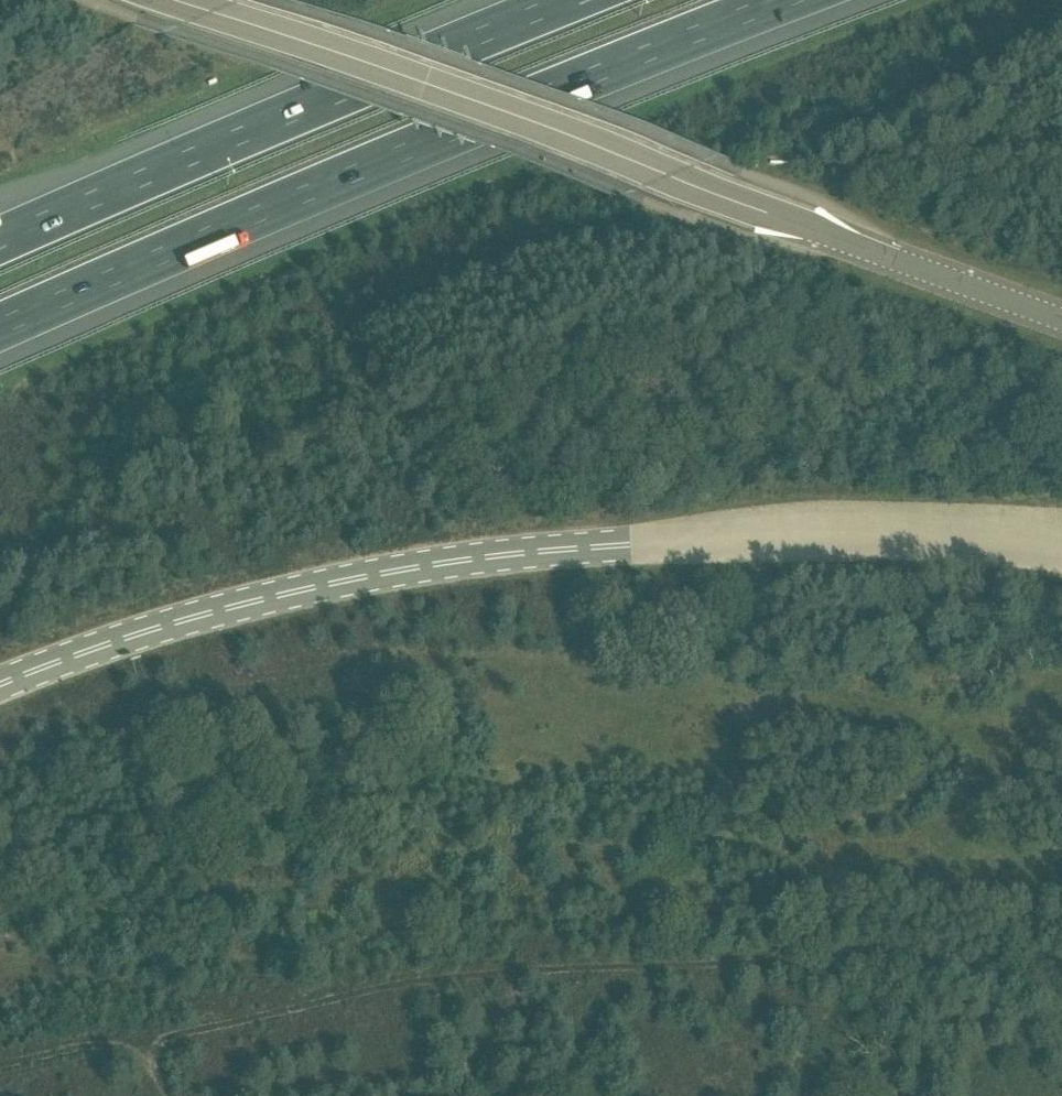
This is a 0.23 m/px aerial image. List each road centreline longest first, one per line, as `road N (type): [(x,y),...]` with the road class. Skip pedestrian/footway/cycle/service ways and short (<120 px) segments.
road 1 (tertiary): [(1061,319),(175,0)]
road 2 (motorway): [(0,328),(784,0)]
road 3 (motorway): [(577,0),(0,243)]

